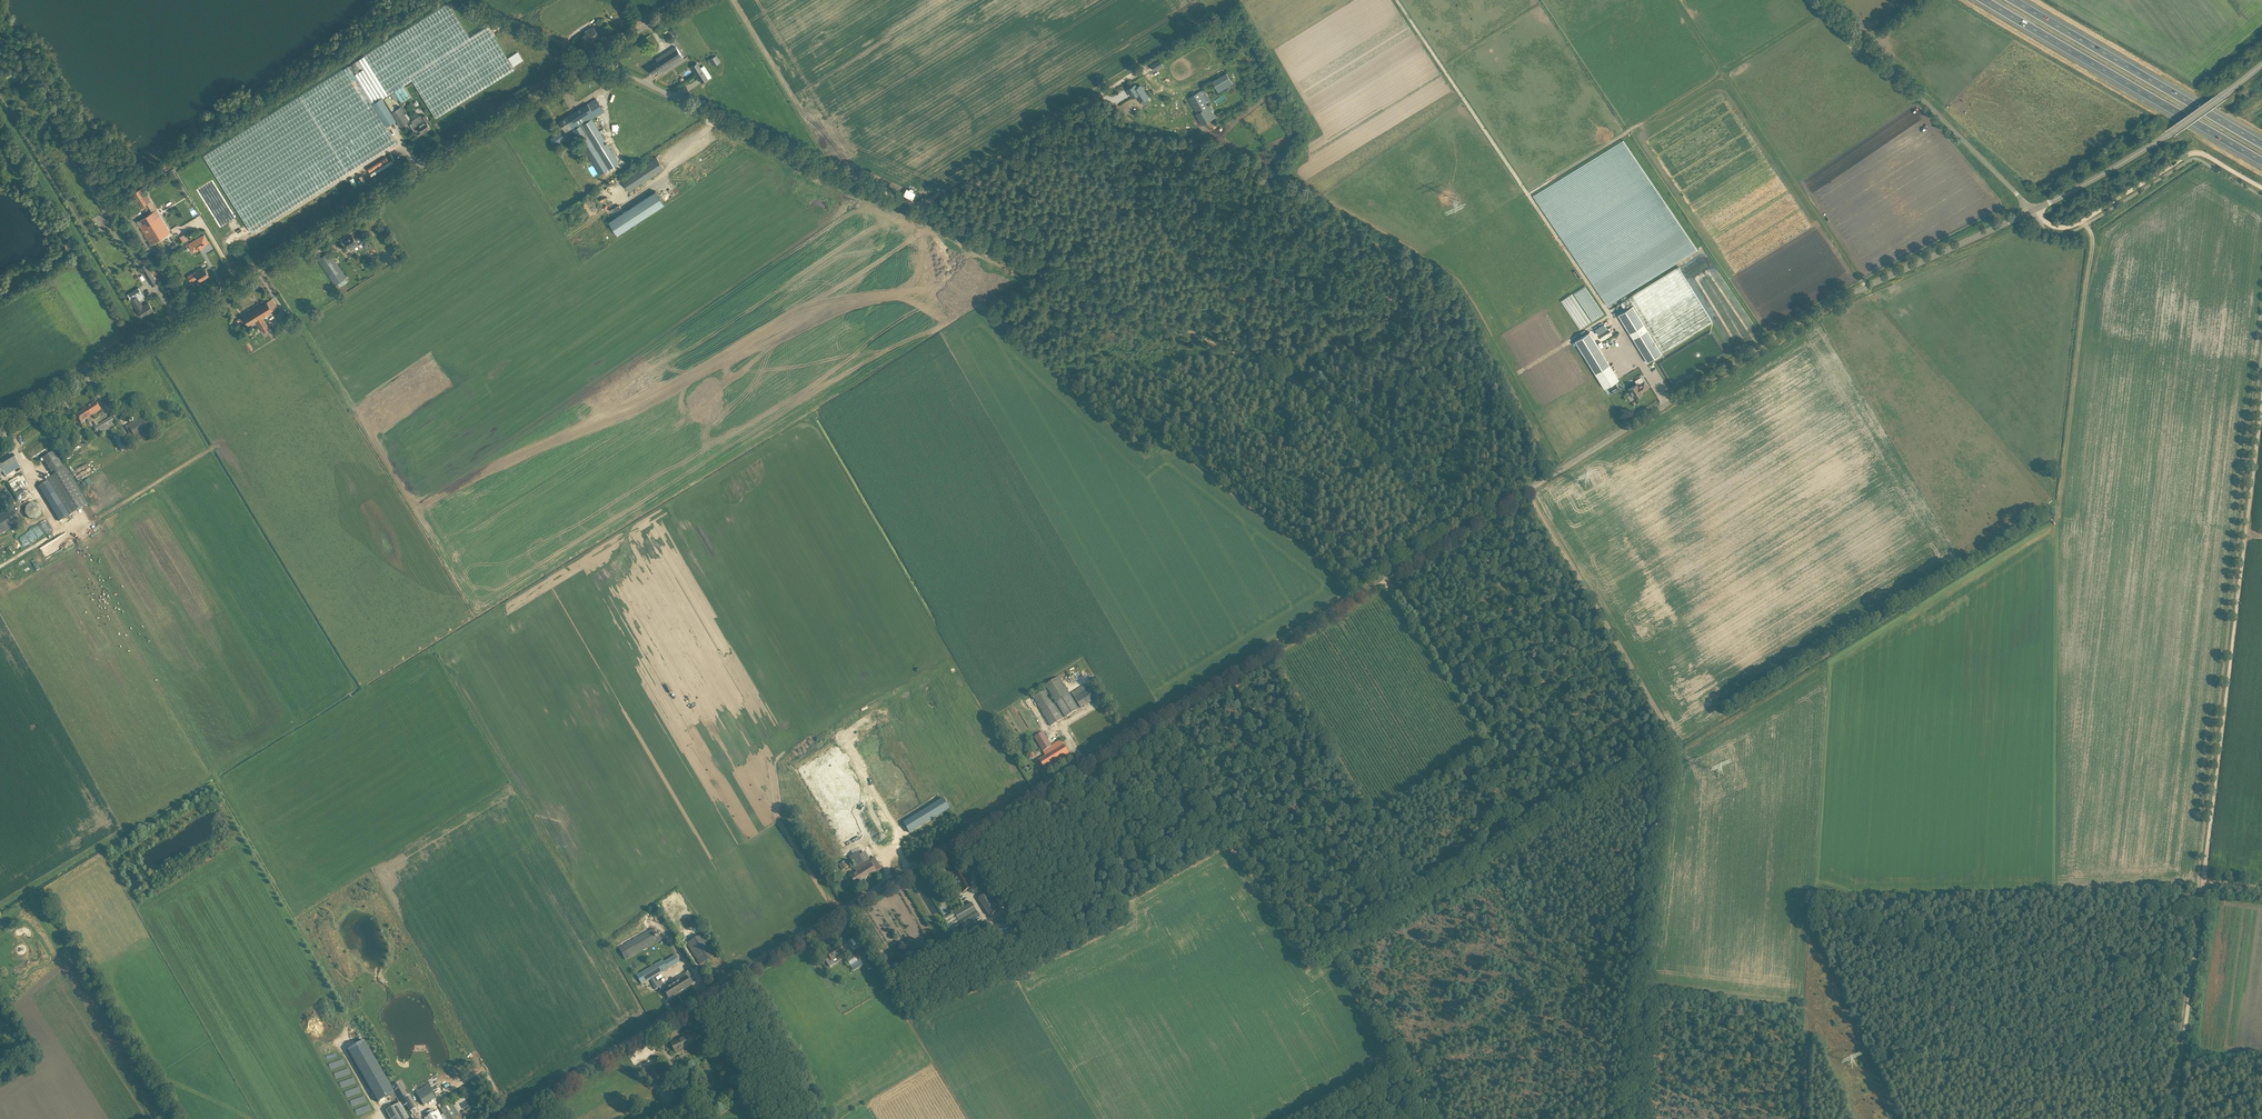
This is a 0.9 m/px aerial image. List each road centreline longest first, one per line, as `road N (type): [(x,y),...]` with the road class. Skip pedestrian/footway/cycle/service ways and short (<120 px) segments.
road 1 (unclassified): [(499,1118),(1806,320),(2034,211)]
road 2 (track): [(2175,1118),(2261,408)]
road 3 (tertiary): [(0,431),(592,59)]
road 4 (track): [(920,207),(1295,383),(1450,535)]
road 5 (unclassified): [(1100,95),(920,207),(592,59)]
road 6 (track): [(1396,0),(1671,402)]
road 7 (motorway): [(1985,0),(2261,161)]
road 8 (track): [(1163,712),(1211,811),(1302,953),(1310,961),(1333,949)]
road 9 (unclassified): [(2034,211),(1821,0)]
road 10 (track): [(2059,513),(2092,238),(2081,222)]
road 11 (motorway): [(2261,145),(2013,0)]
road 12 (unclassified): [(2034,211),(2172,135),(2261,67)]
road 13 (track): [(2261,187),(2197,153),(2067,227),(2034,211)]

